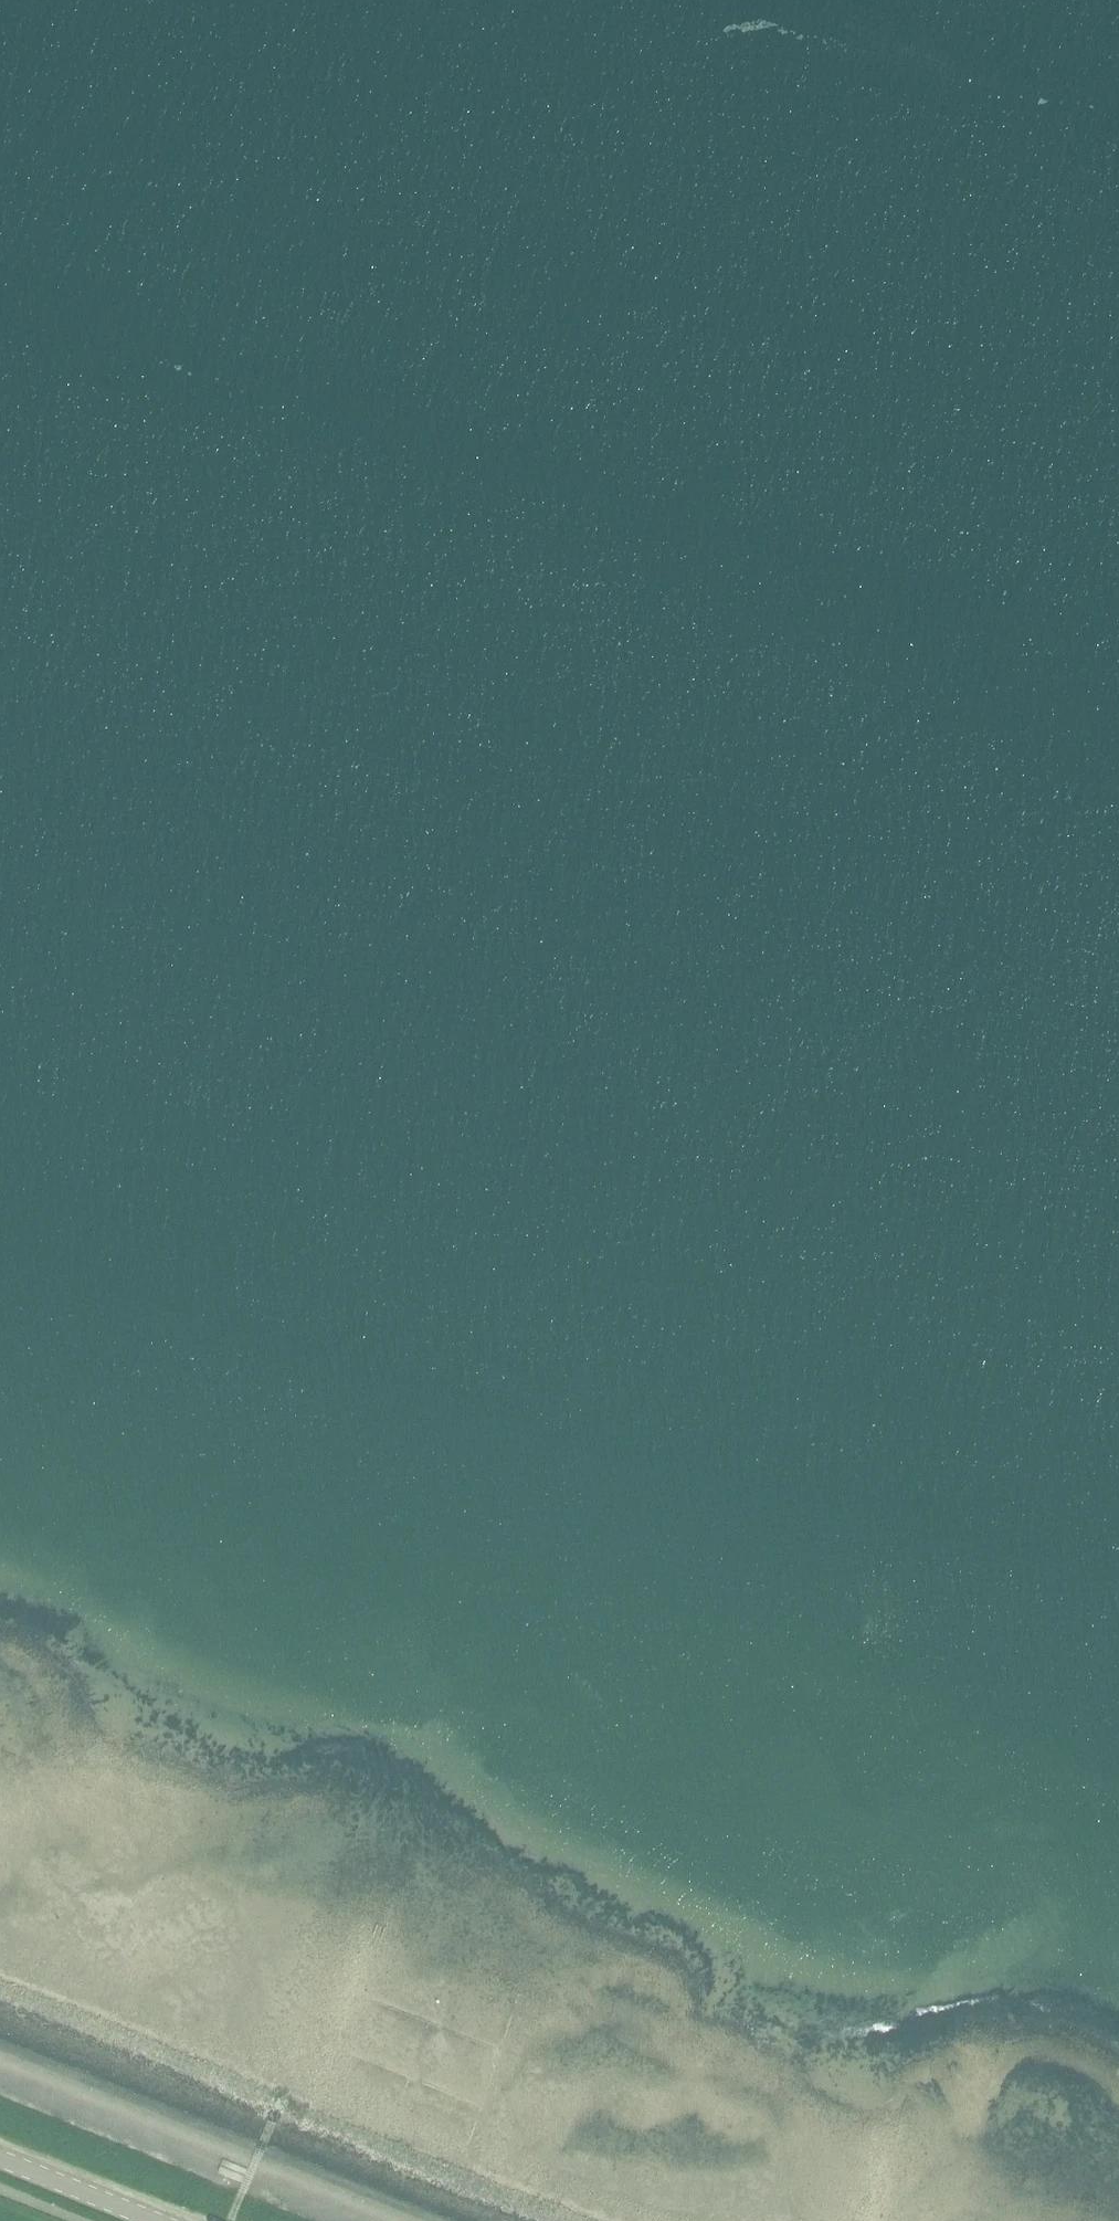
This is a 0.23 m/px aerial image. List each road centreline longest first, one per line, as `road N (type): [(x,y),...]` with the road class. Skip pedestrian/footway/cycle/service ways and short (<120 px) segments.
road 1 (tertiary): [(158,2220),(0,2159)]

